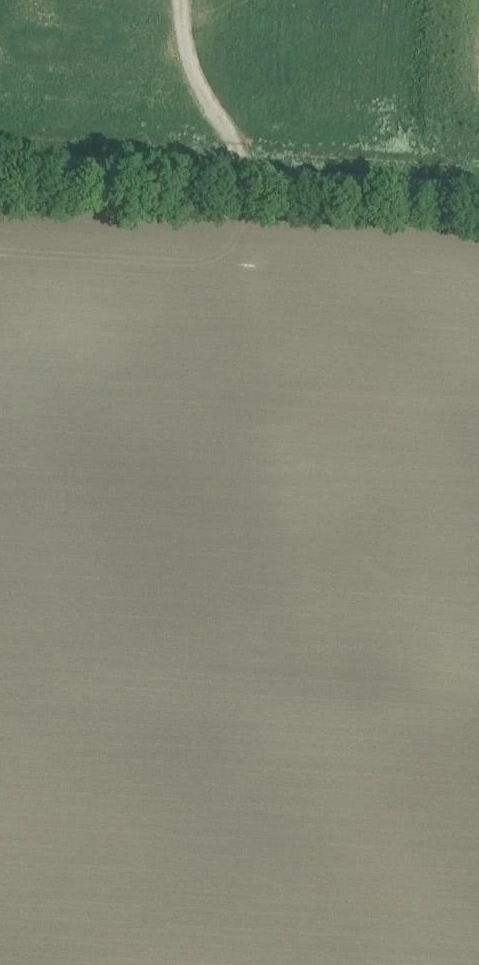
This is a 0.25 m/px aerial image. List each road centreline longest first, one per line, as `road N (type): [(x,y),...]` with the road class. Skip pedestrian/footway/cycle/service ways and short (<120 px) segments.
road 1 (unclassified): [(478,191),(0,162)]

